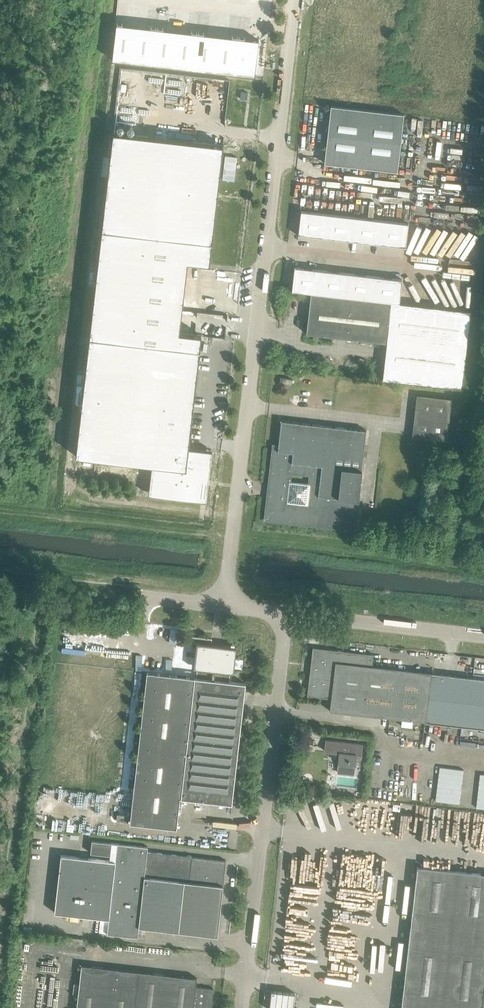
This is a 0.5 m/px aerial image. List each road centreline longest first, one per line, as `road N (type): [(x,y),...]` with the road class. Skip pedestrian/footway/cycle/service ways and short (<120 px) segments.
road 1 (unclassified): [(224,602),(292,0)]
road 2 (unclassified): [(240,1007),(286,610)]
road 3 (unclassified): [(483,634),(286,610)]

